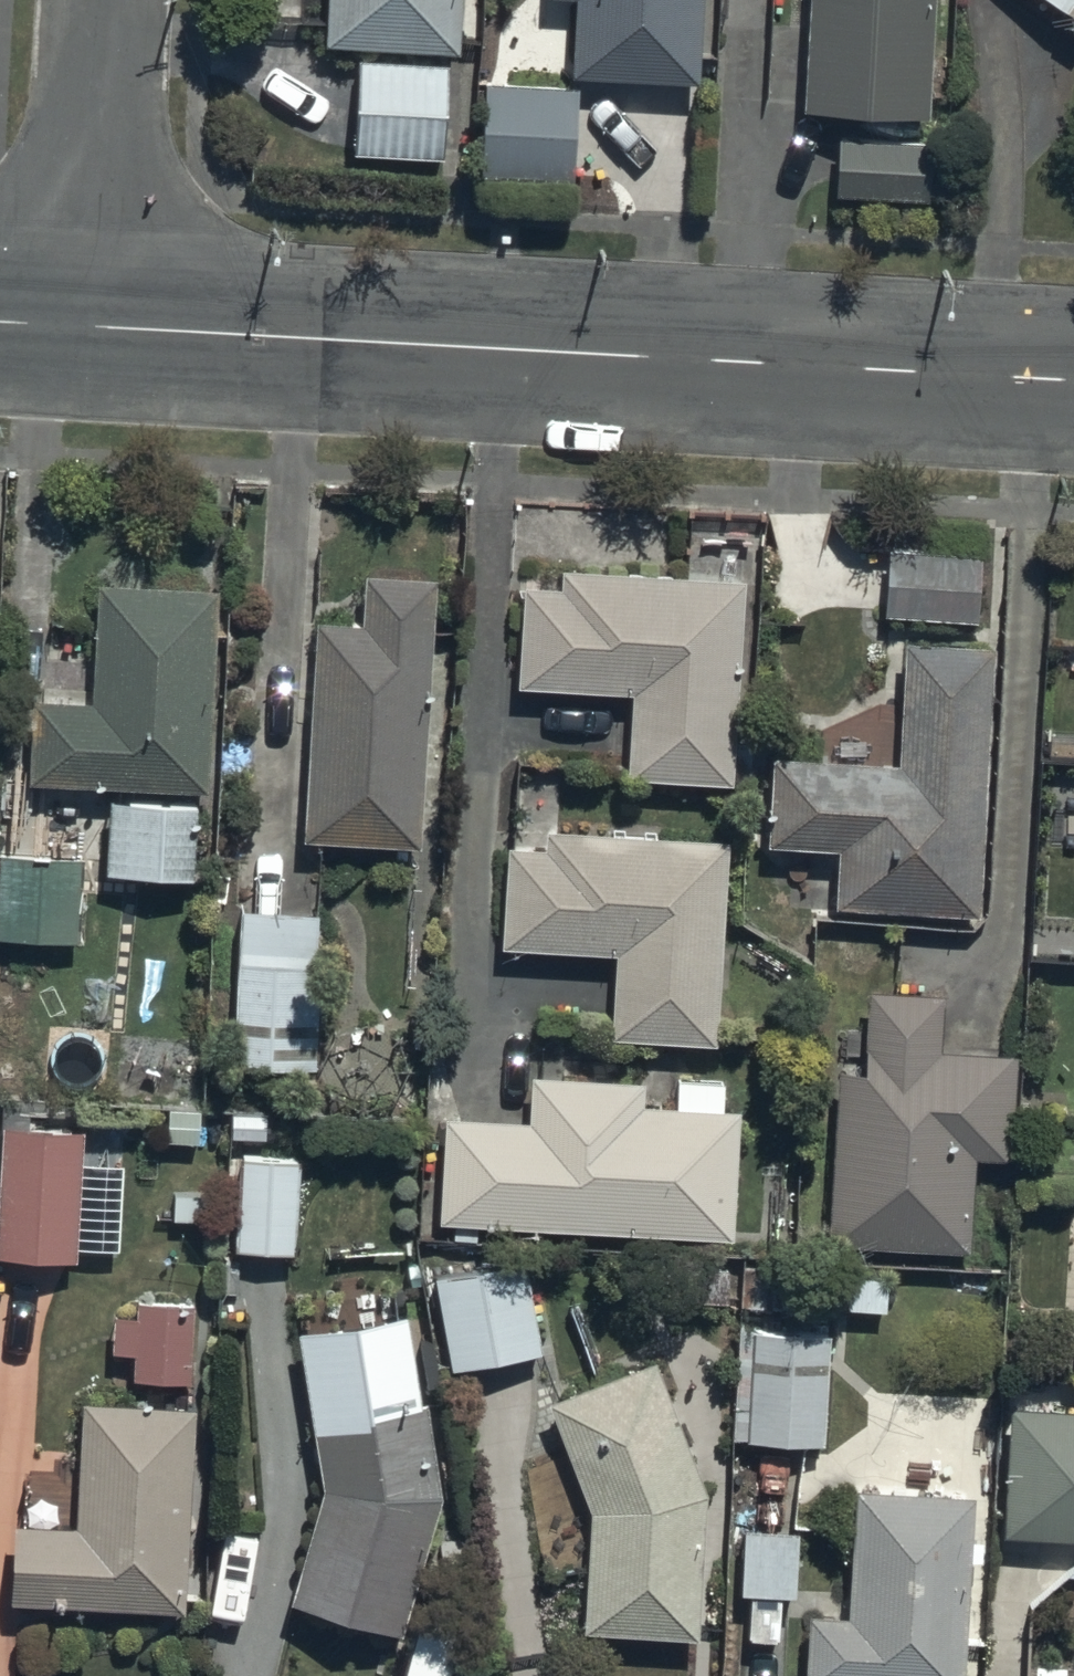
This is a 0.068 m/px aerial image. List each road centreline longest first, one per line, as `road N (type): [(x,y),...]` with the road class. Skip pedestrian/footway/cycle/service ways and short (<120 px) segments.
road 1 (tertiary): [(1073,381),(86,327)]
road 2 (residential): [(86,327),(105,0)]

